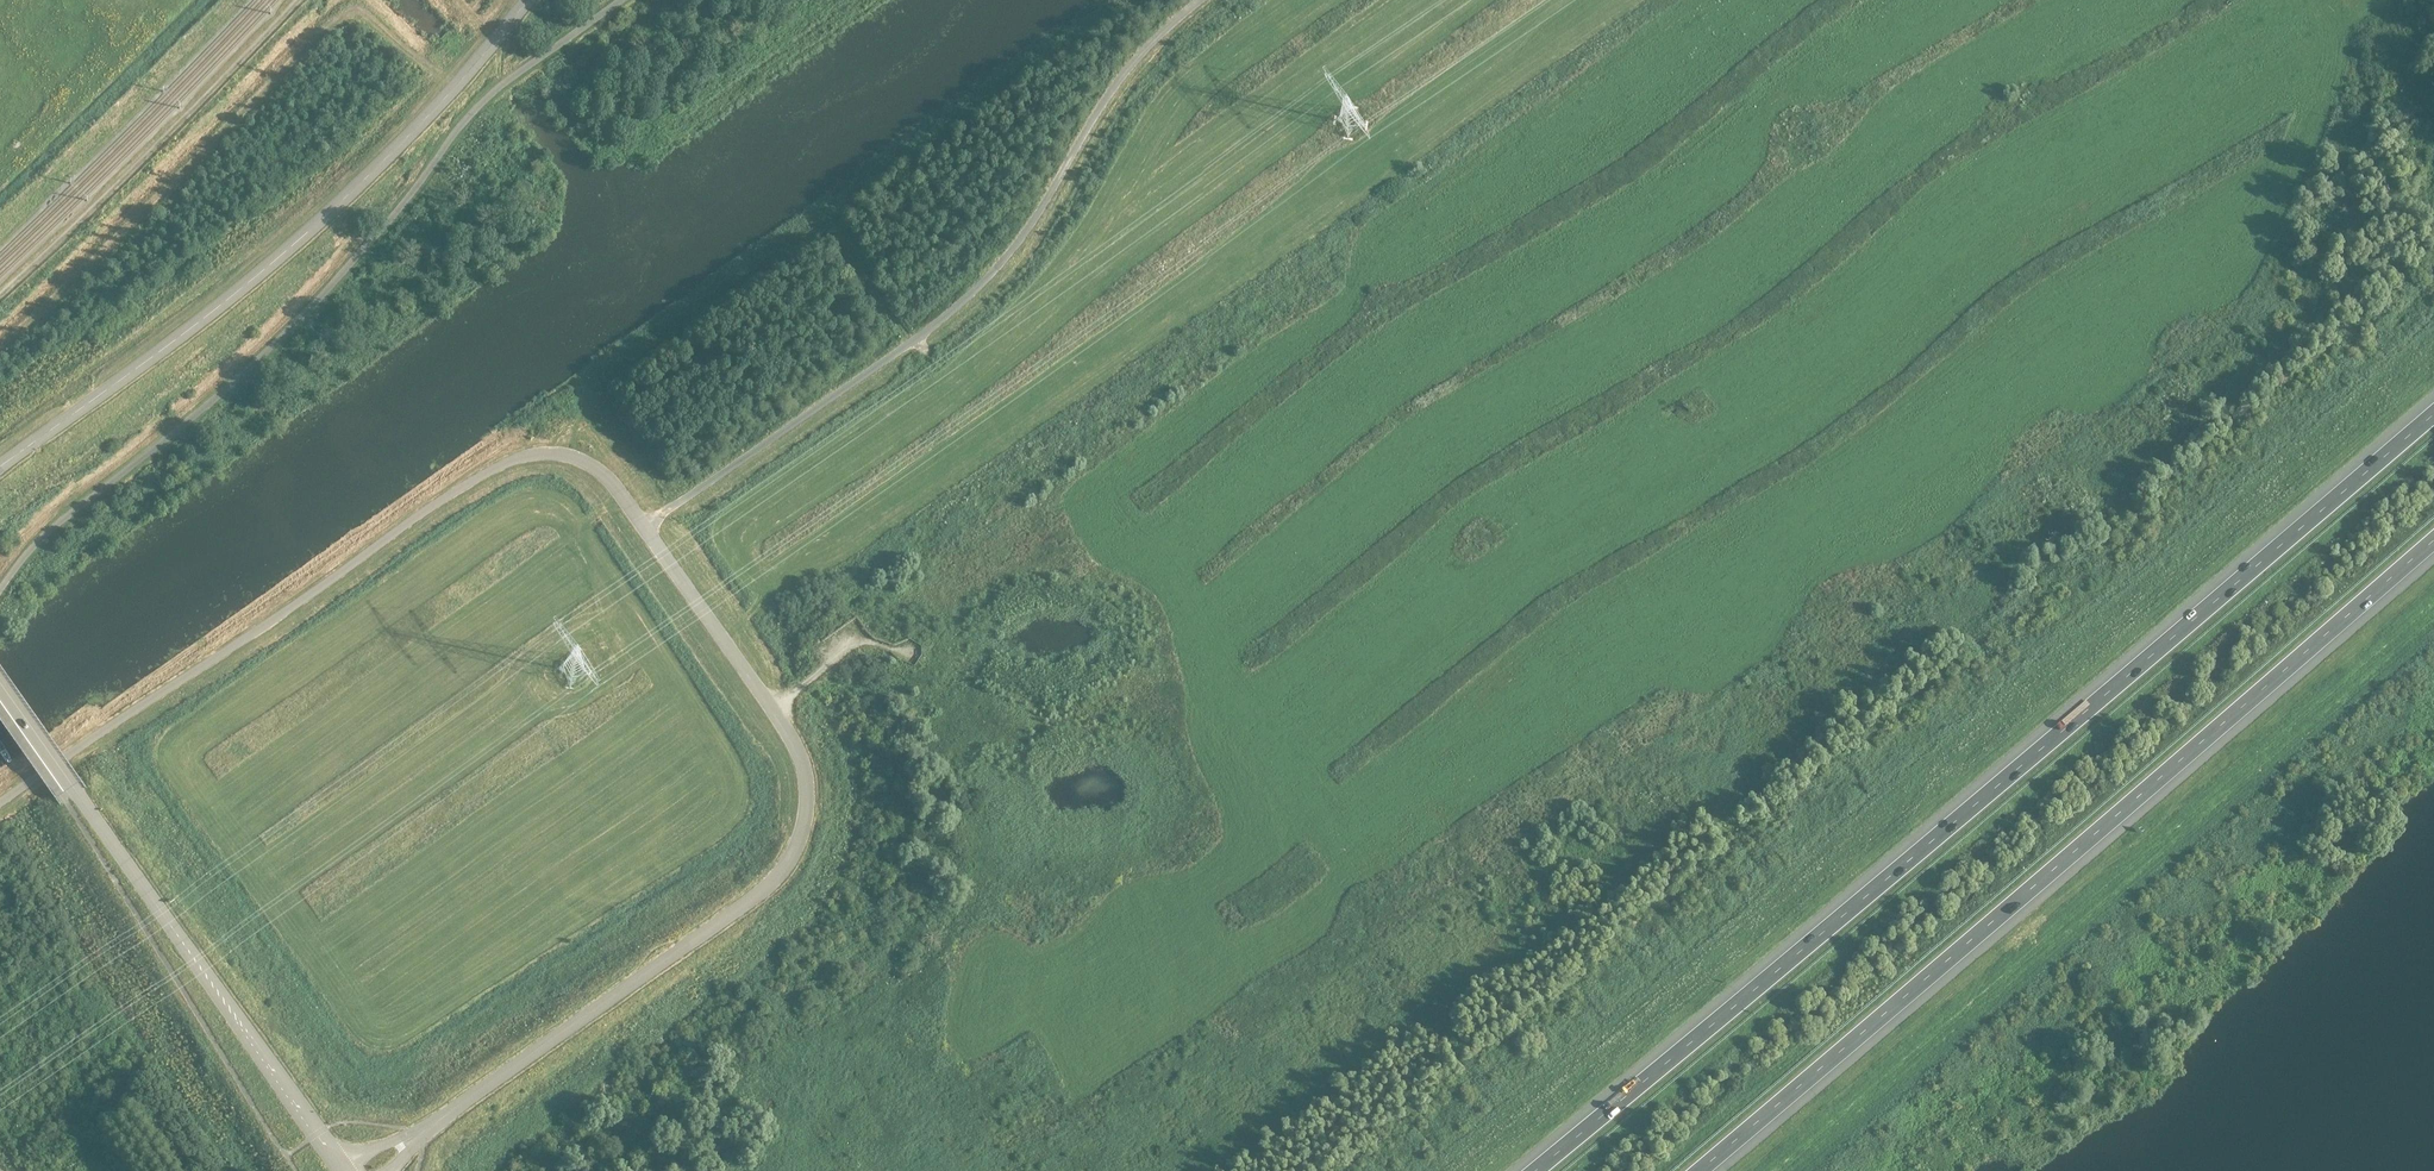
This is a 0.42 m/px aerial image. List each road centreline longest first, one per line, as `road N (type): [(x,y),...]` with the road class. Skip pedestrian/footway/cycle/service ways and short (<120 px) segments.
road 1 (motorway): [(2433,410),(1533,1170)]
road 2 (motorway): [(1699,1170),(2433,538)]
road 3 (tertiary): [(643,529),(797,752),(807,800),(801,832),(761,892),(420,1134)]
road 4 (tertiary): [(0,805),(444,499),(525,455),(551,452),(596,468),(643,529)]
road 5 (unclassified): [(643,529),(970,295),(1031,223),(1104,99),(1201,0)]
road 6 (tertiary): [(0,466),(213,312),(307,234),(444,99),(527,0)]
road 7 (tertiary): [(343,1170),(0,685)]
road 8 (track): [(0,295),(300,0)]

